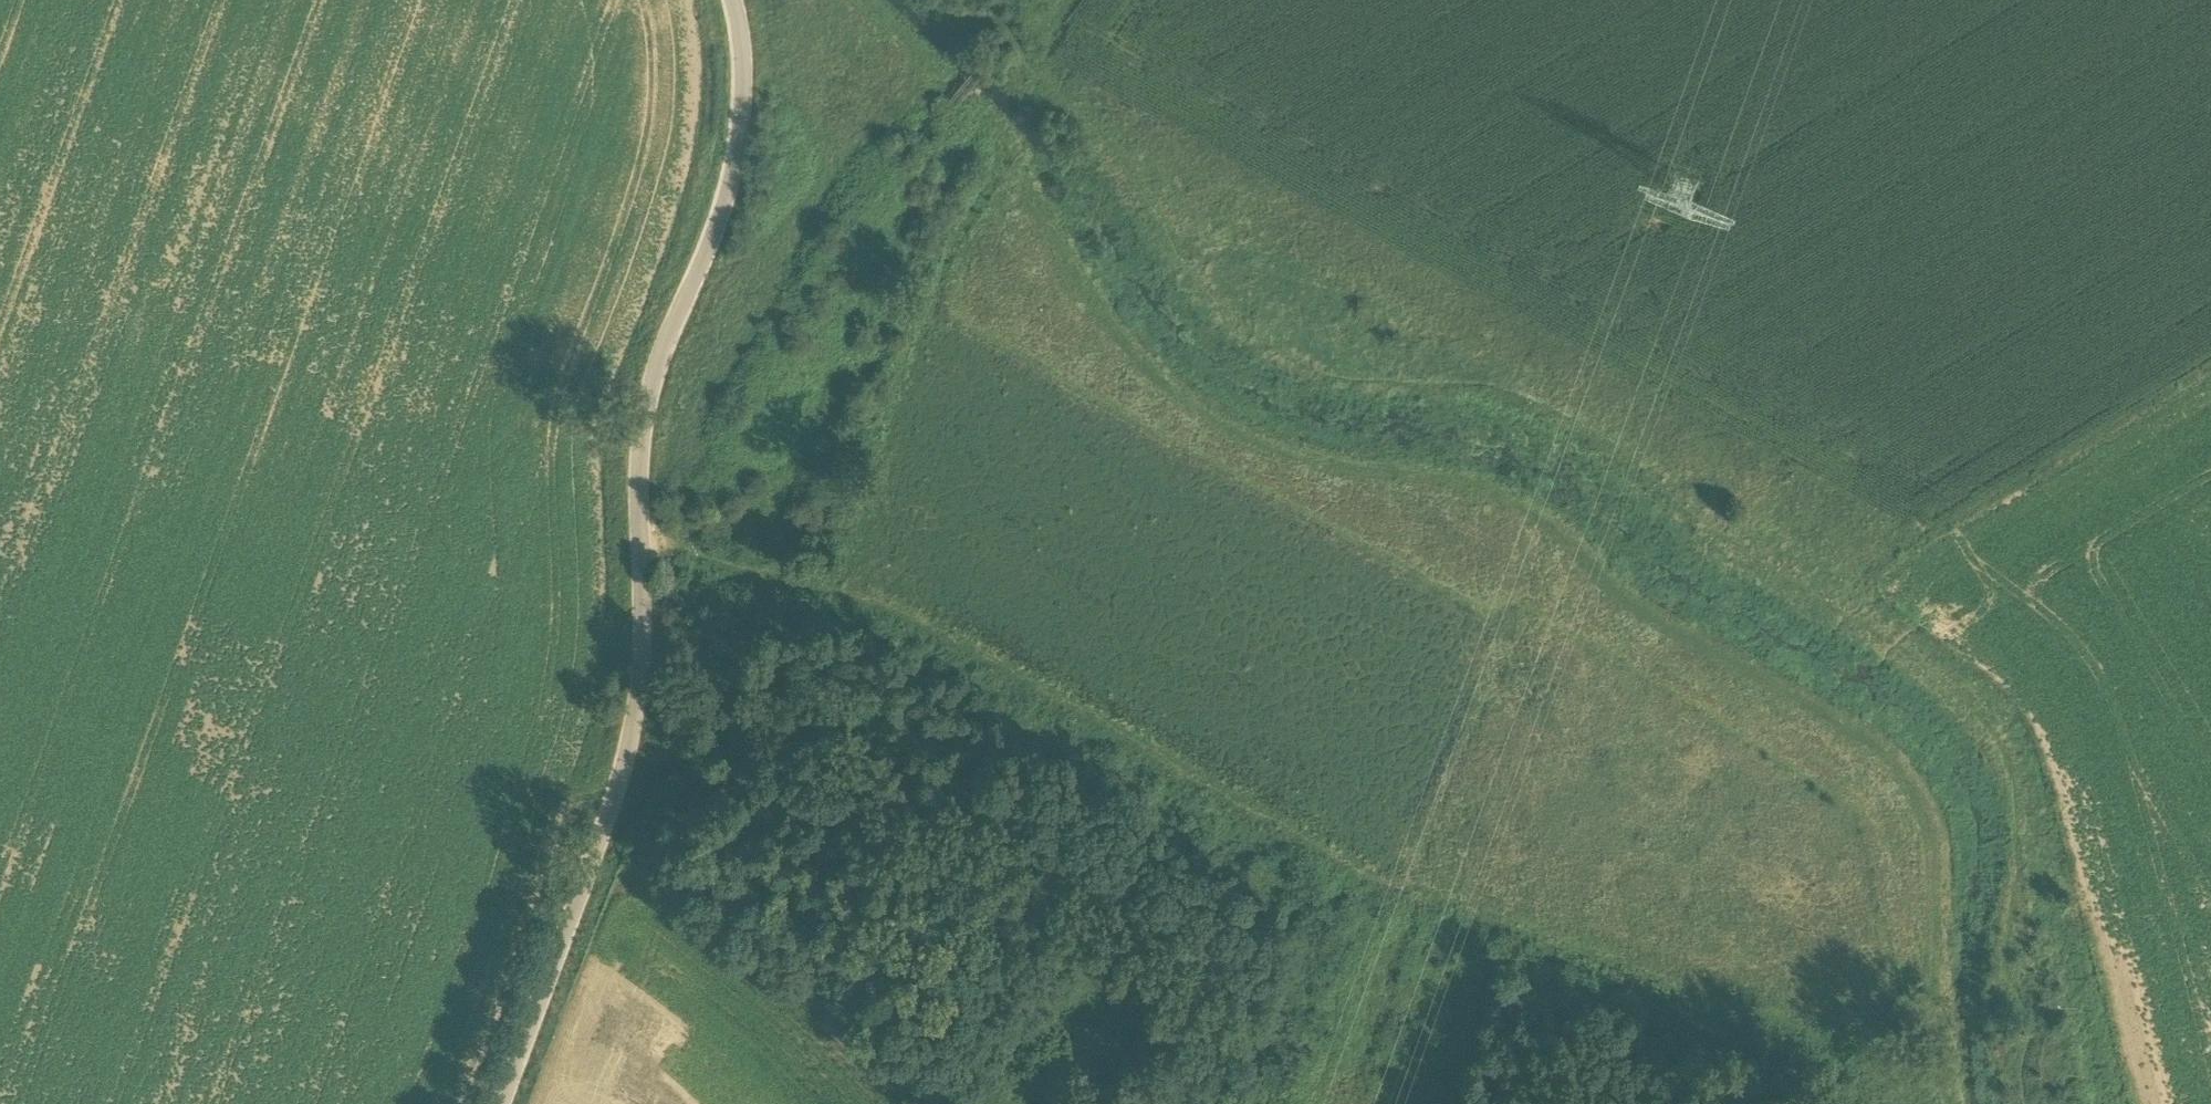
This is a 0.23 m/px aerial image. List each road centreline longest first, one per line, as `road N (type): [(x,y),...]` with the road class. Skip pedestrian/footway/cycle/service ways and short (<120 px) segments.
road 1 (track): [(1840,1041),(1492,927),(1386,881),(894,596),(641,538)]
road 2 (unclassified): [(505,1103),(607,827),(634,728),(643,640),(639,453),(651,385),(724,207),(742,134),(736,0)]

